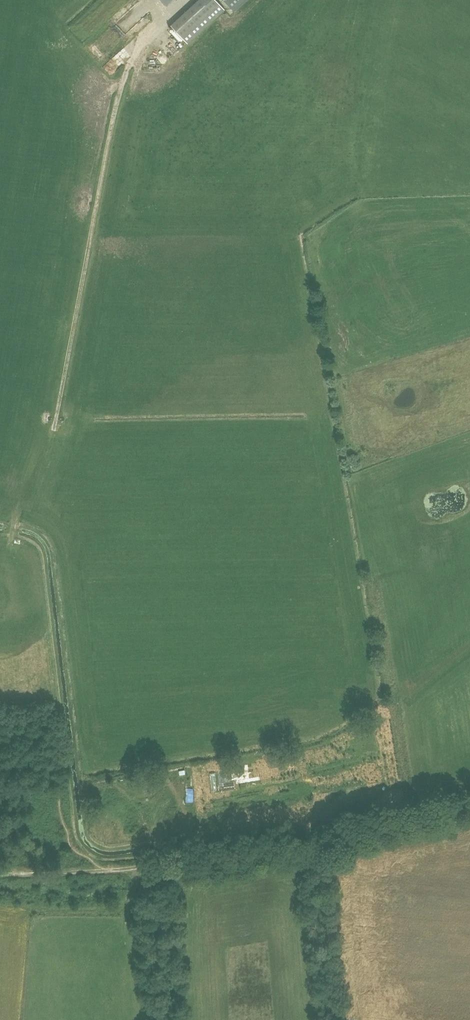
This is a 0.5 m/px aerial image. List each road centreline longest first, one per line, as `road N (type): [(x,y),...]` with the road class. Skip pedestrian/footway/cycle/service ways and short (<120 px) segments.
road 1 (track): [(0,870),(95,871),(302,846),(469,804)]

